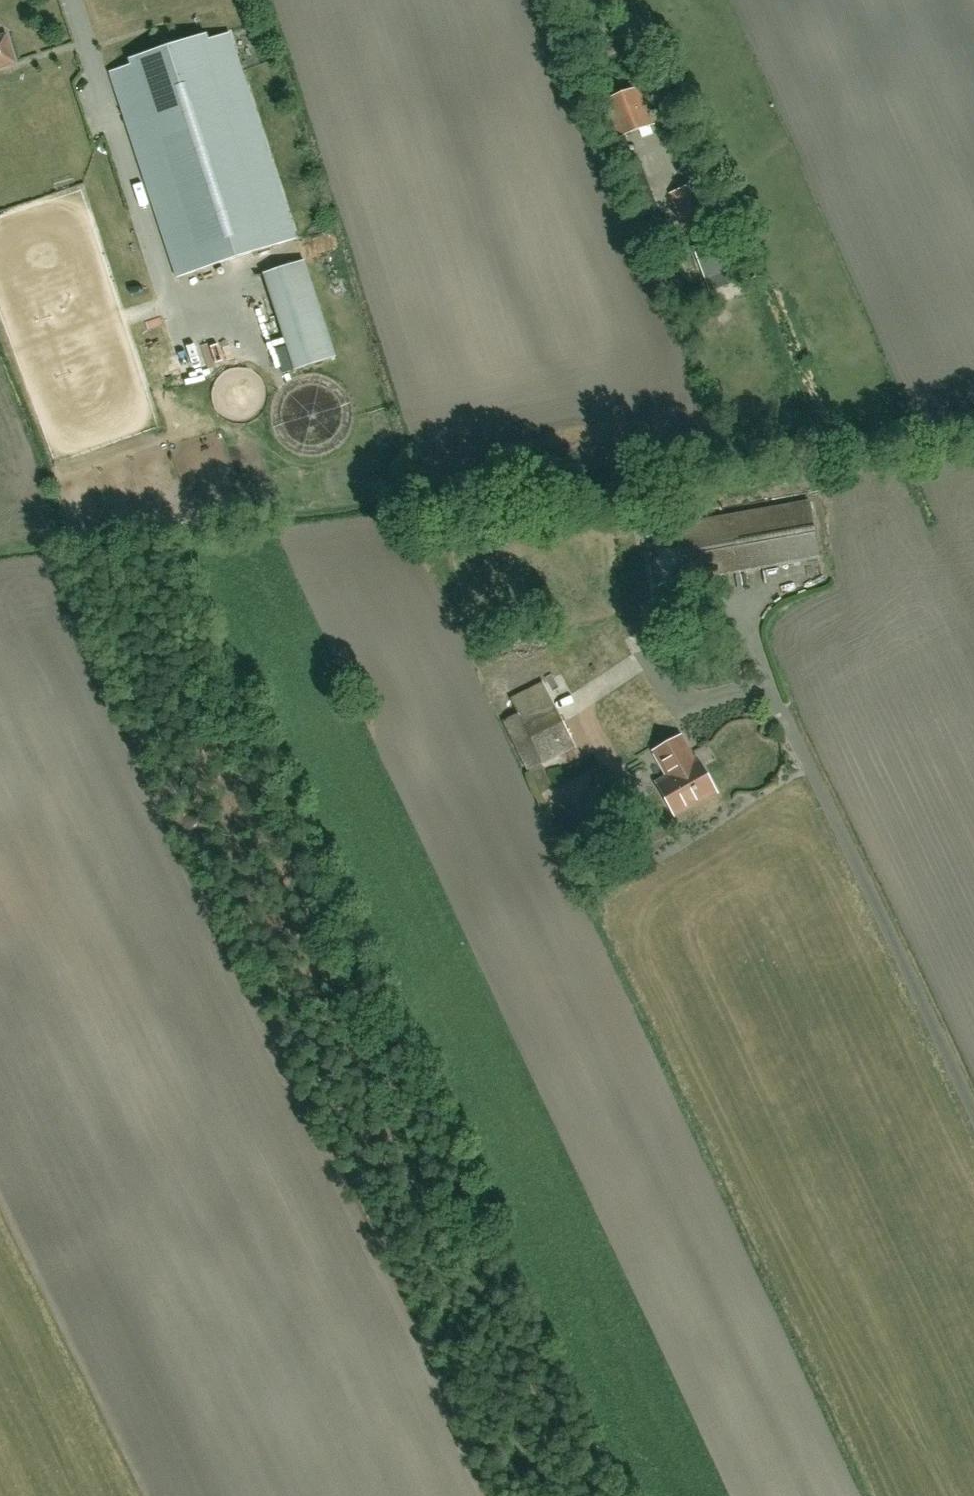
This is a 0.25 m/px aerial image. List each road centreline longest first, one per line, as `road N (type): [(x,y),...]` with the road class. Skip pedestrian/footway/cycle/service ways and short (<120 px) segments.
road 1 (unclassified): [(973,1114),(768,666)]

